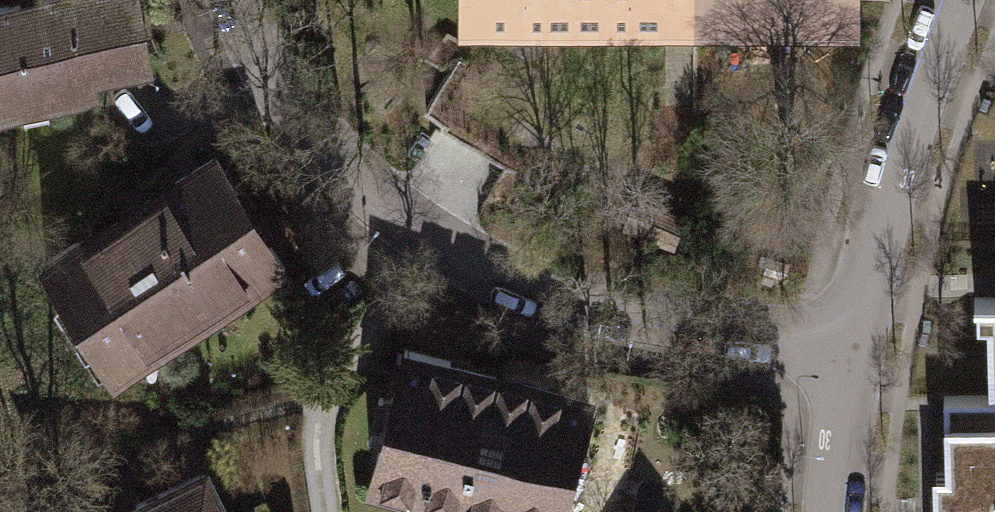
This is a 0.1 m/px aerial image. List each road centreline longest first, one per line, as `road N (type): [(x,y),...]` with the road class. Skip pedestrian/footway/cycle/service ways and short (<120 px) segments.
road 1 (residential): [(235,0),(299,131),(406,229),(472,267),(539,296),(847,348)]
road 2 (residential): [(946,0),(893,161),(847,348)]
road 3 (residential): [(847,348),(836,511)]

